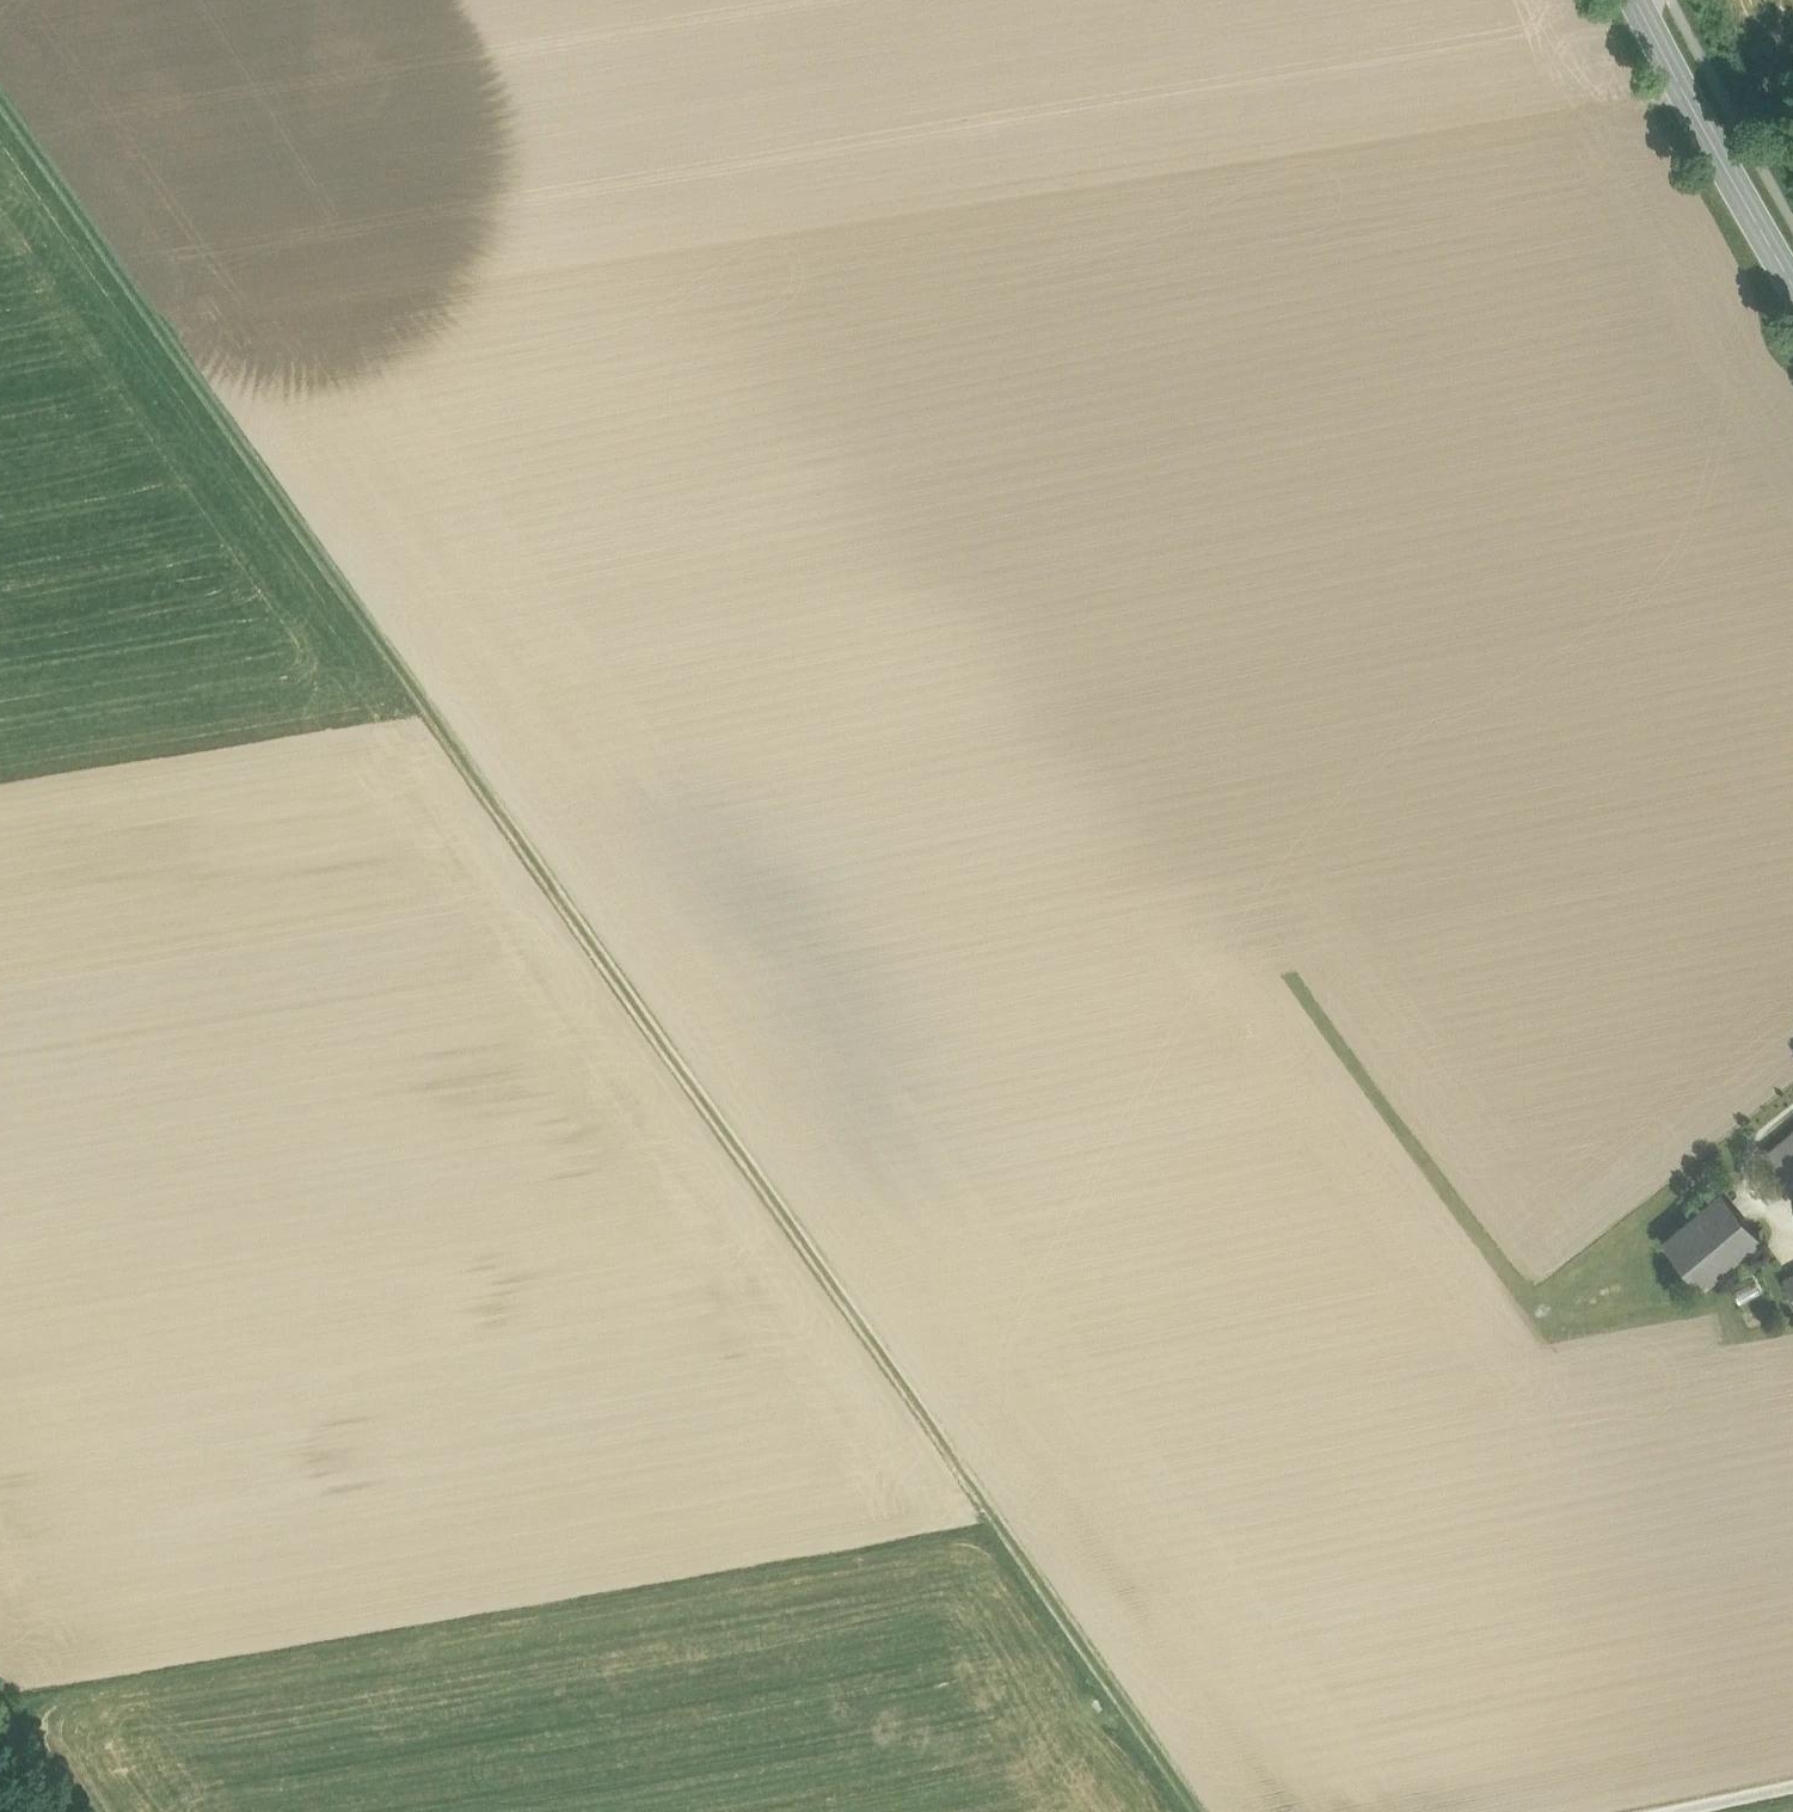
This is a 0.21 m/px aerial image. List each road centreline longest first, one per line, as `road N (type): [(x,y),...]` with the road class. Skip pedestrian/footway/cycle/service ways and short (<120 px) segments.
road 1 (secondary): [(1792,282),(1640,0)]
road 2 (unclassified): [(1792,1785),(1668,1811)]
road 3 (unclassified): [(0,1709),(66,1811)]

